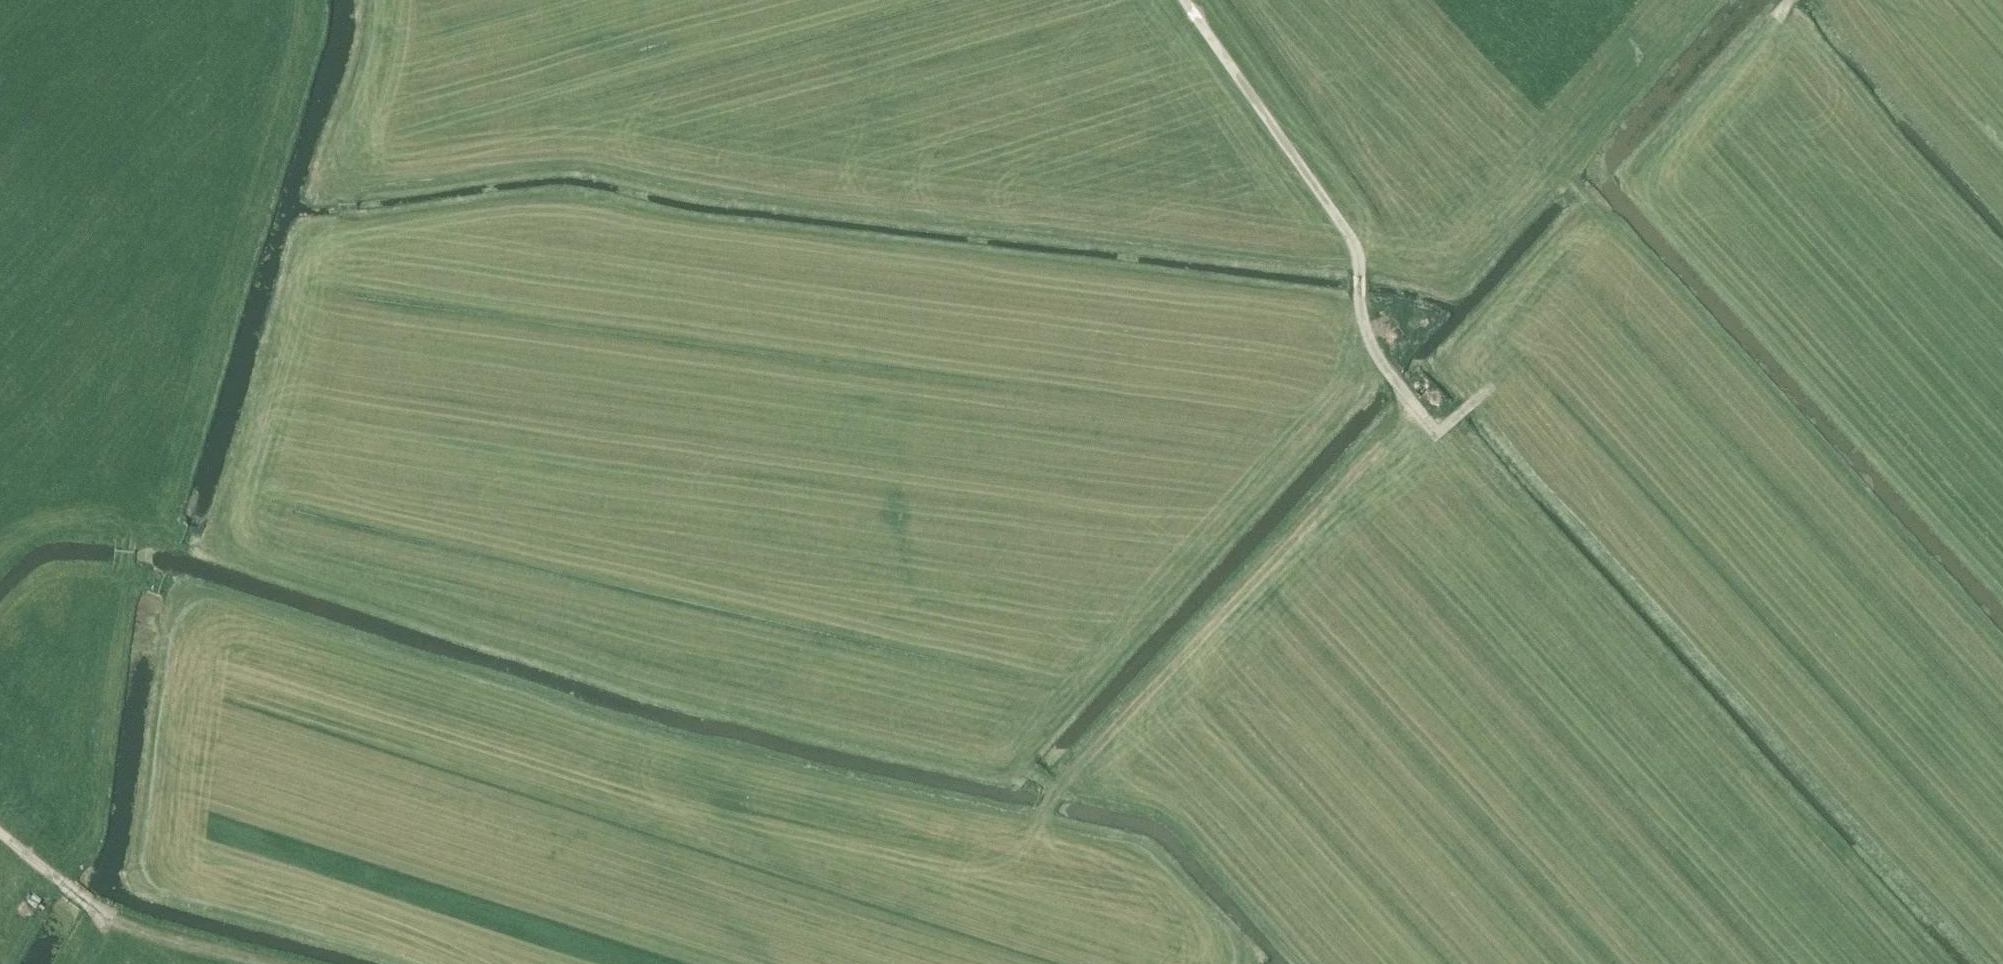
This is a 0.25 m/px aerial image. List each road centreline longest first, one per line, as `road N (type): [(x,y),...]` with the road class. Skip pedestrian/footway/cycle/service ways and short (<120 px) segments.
road 1 (track): [(1176,0),(1352,254),(1357,329),(1420,433),(1440,441),(1489,397)]
road 2 (track): [(328,963),(106,915),(0,834)]

